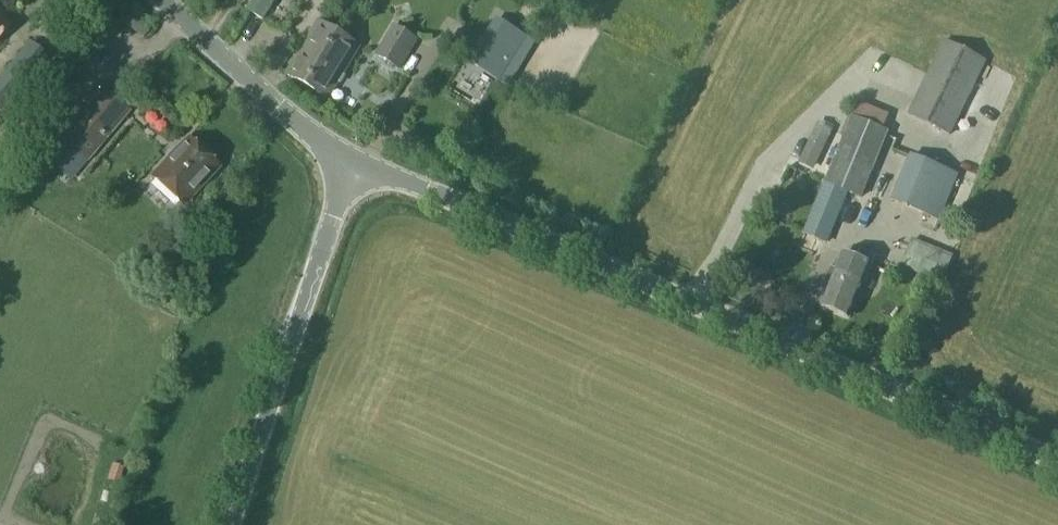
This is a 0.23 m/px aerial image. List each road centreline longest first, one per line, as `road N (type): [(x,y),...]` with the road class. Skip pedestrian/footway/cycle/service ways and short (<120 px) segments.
road 1 (tertiary): [(352,167),(1057,462)]
road 2 (tertiary): [(231,524),(352,167)]
road 3 (tertiary): [(352,167),(298,129),(160,0)]

